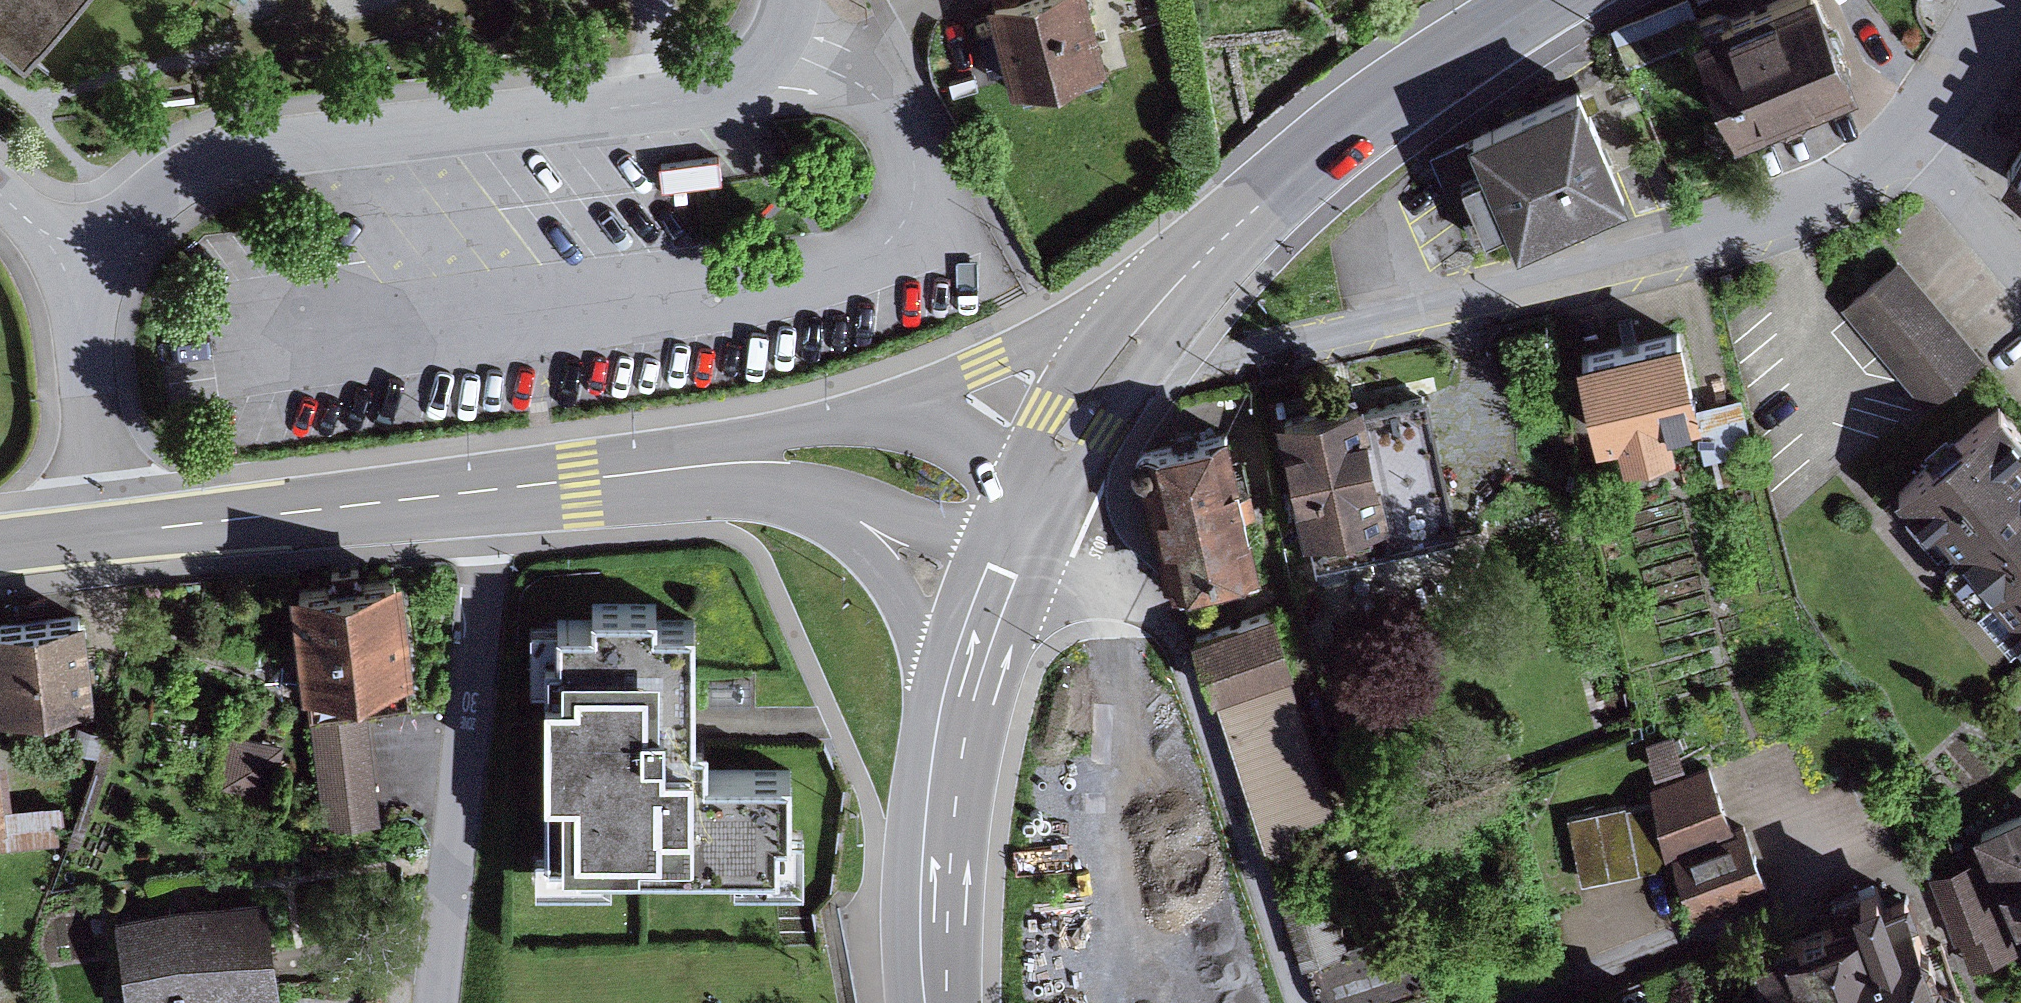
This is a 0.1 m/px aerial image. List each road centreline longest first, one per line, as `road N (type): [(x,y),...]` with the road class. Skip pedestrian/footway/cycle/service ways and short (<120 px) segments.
road 1 (residential): [(1103,383),(1729,234),(1841,184),(1944,110),(2007,0)]
road 2 (tertiary): [(796,0),(784,46),(761,75),(715,95),(270,144),(187,171),(78,263)]
road 3 (residential): [(1303,1002),(1196,707),(1148,609),(1077,549),(1023,525)]
road 4 (residential): [(491,490),(435,1002)]
road 5 (secondary): [(1176,283),(1403,92),(1539,0)]
road 6 (secondary): [(491,490),(111,532)]
road 7 (secondary): [(891,406),(545,485)]
road 8 (secondary): [(1176,283),(891,406)]
road 9 (secondary): [(545,485),(839,502)]
road 10 (secondary): [(932,1002),(937,855),(956,725)]
road 11 (tertiary): [(78,263),(111,532)]
road 12 (secondary): [(839,502),(890,581),(956,725)]
road 13 (secondary): [(956,725),(1023,525)]
road 14 (secondary): [(839,502),(1023,525)]
road 15 (secondary): [(1023,525),(978,451),(891,406)]
road 16 (residential): [(1688,935),(1518,1002)]
road 17 (secondary): [(1023,525),(1103,383)]
road 18 (secondary): [(1103,383),(1176,283)]

